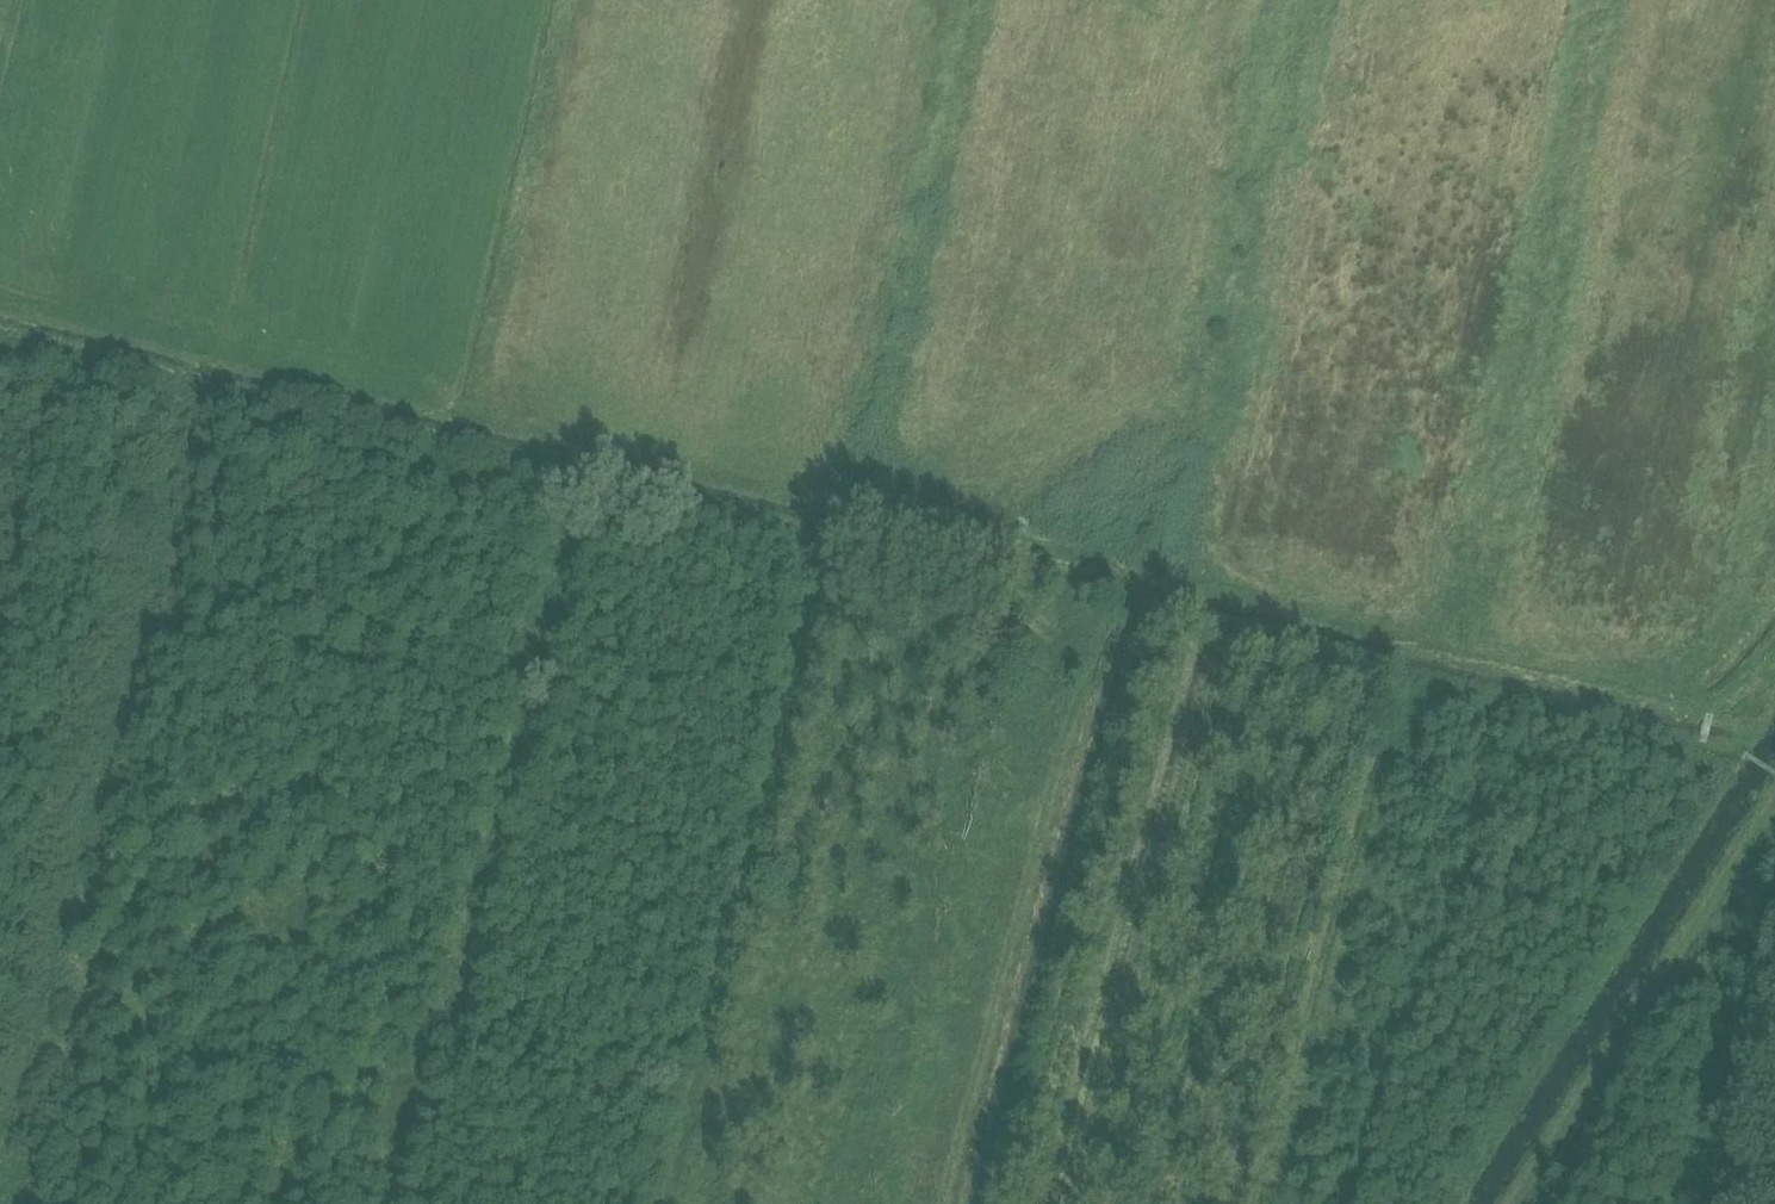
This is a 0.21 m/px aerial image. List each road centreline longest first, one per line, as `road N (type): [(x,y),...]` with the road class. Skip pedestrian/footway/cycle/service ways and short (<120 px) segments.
road 1 (track): [(1774,808),(1526,1203)]

